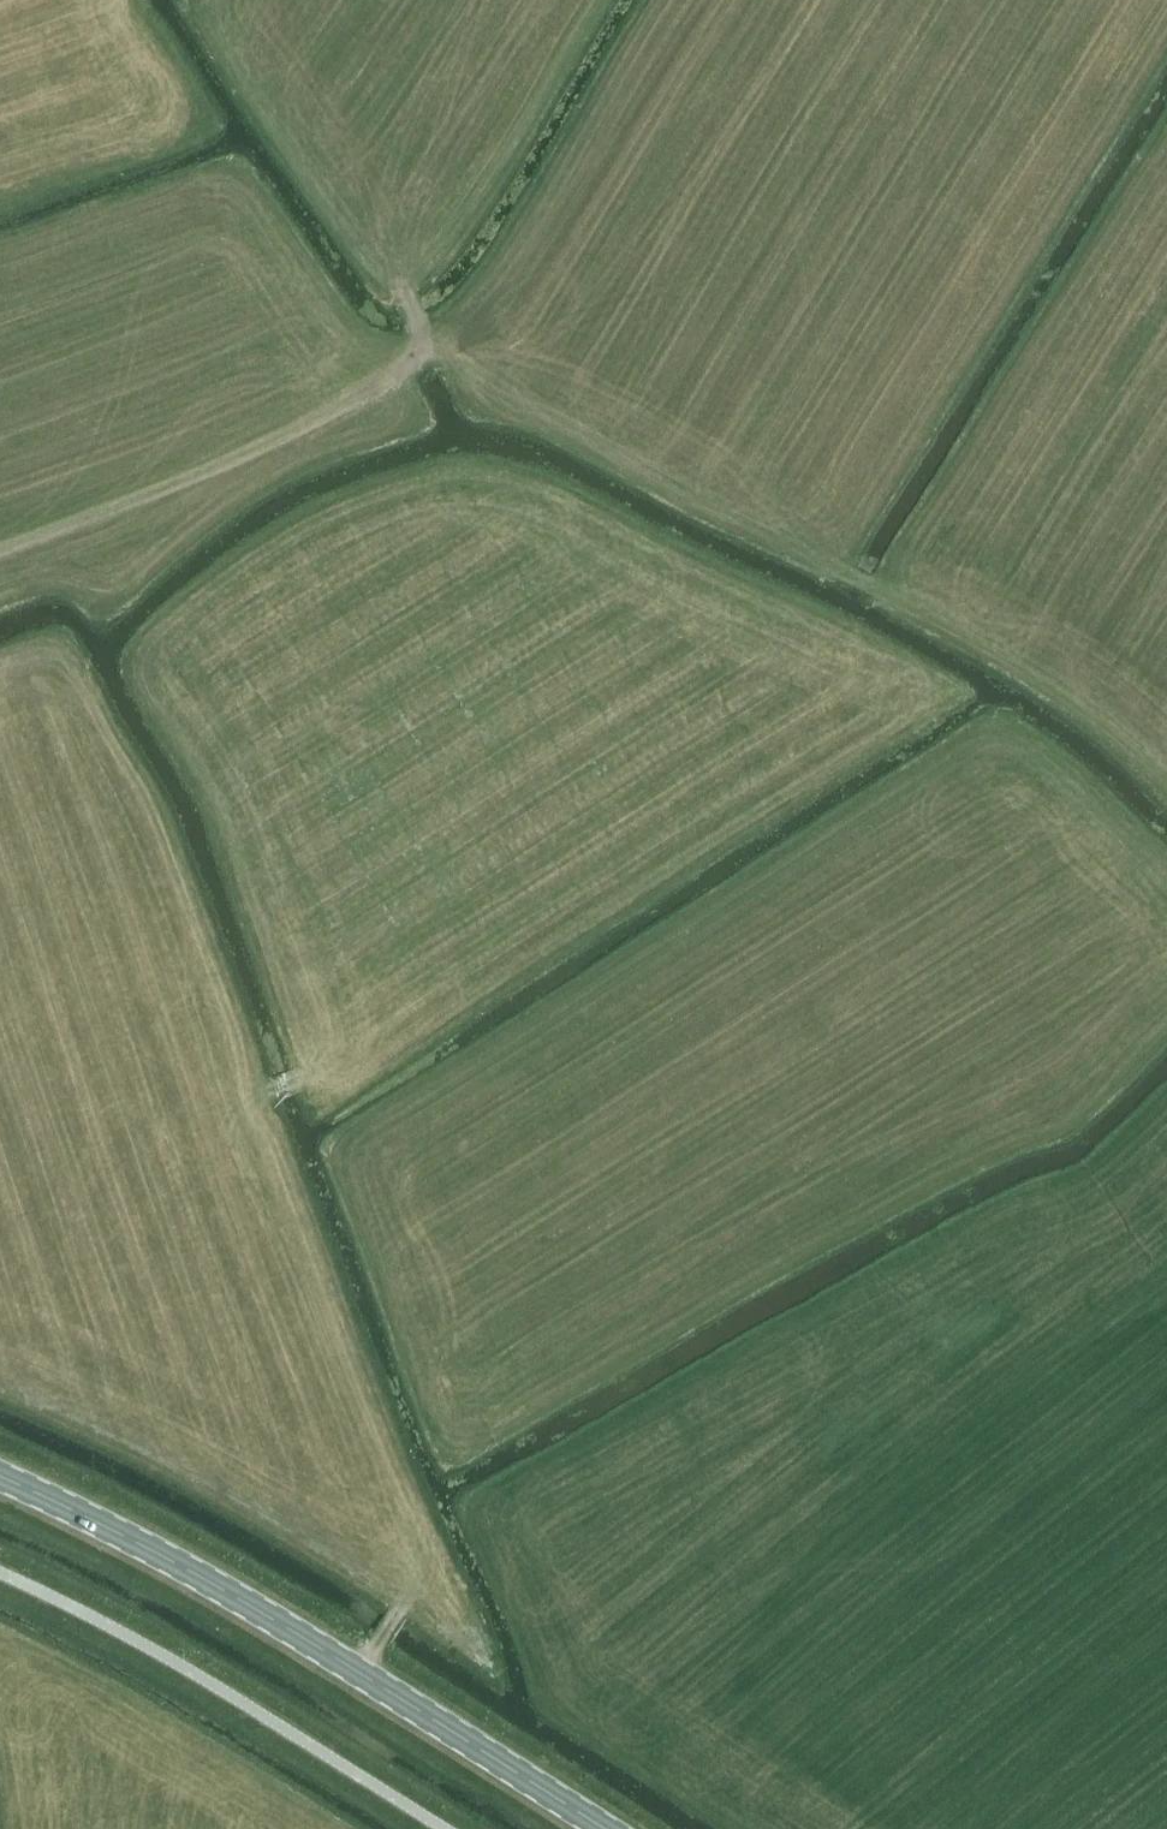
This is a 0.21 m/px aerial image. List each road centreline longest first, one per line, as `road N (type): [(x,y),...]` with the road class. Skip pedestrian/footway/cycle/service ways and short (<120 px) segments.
road 1 (primary): [(605,1828),(305,1638),(0,1477)]
road 2 (track): [(338,419),(383,392),(425,349),(402,276)]

